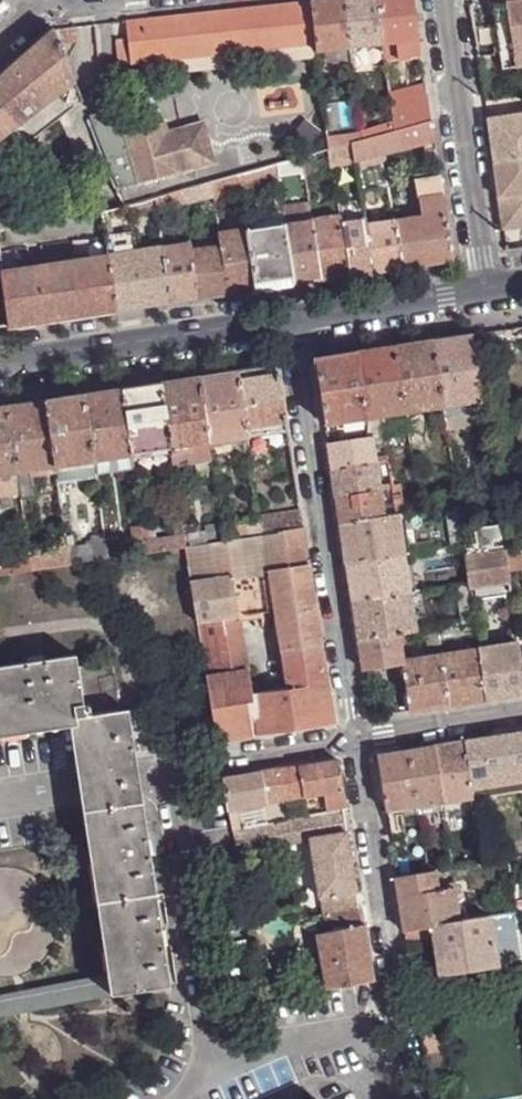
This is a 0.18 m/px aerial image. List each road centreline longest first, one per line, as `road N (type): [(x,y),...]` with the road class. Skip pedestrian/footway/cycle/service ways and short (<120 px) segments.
road 1 (residential): [(290,323),(355,739)]
road 2 (residential): [(487,291),(437,0)]
road 3 (tertiary): [(0,368),(290,323)]
road 4 (residential): [(355,739),(392,976)]
road 5 (tertiary): [(290,323),(487,291)]
road 6 (residential): [(355,739),(521,713)]
road 7 (residential): [(223,760),(355,739)]

